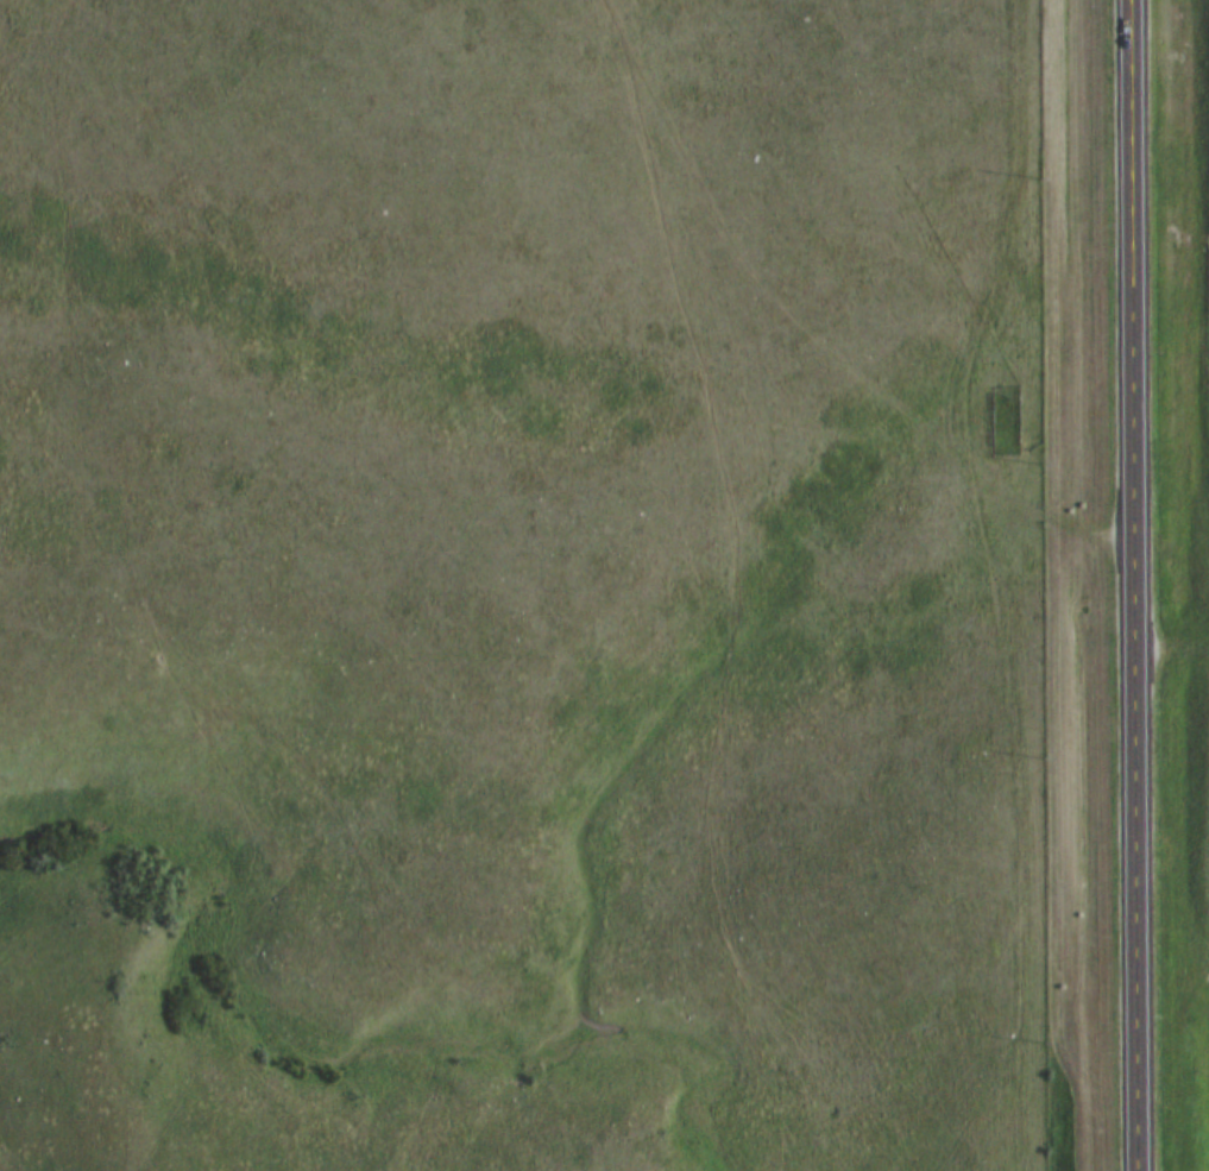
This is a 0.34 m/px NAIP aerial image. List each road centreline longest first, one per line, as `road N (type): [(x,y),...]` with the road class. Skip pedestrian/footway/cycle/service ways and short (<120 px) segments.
road 1 (secondary): [(1131,0),(1138,1170)]

